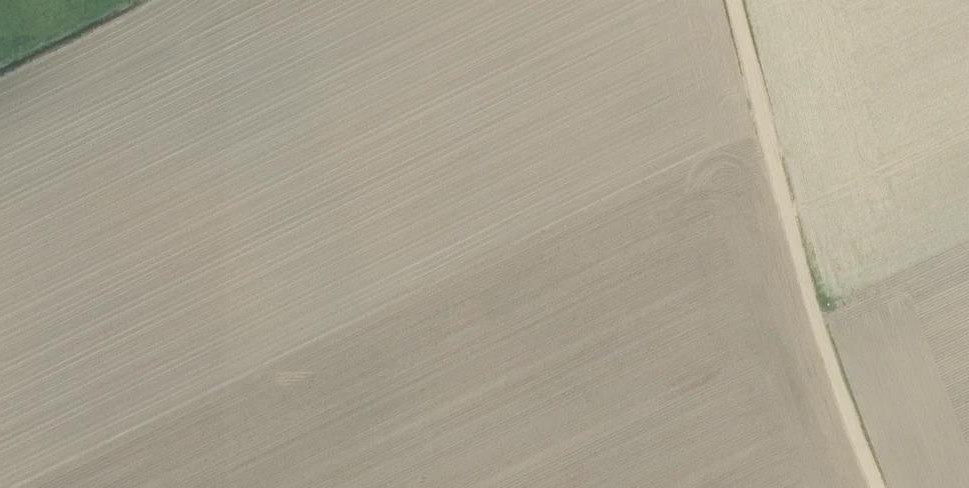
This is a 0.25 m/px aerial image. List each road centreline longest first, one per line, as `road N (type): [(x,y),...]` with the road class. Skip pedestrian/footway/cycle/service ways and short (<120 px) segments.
road 1 (track): [(735,0),(819,316),(884,487)]

